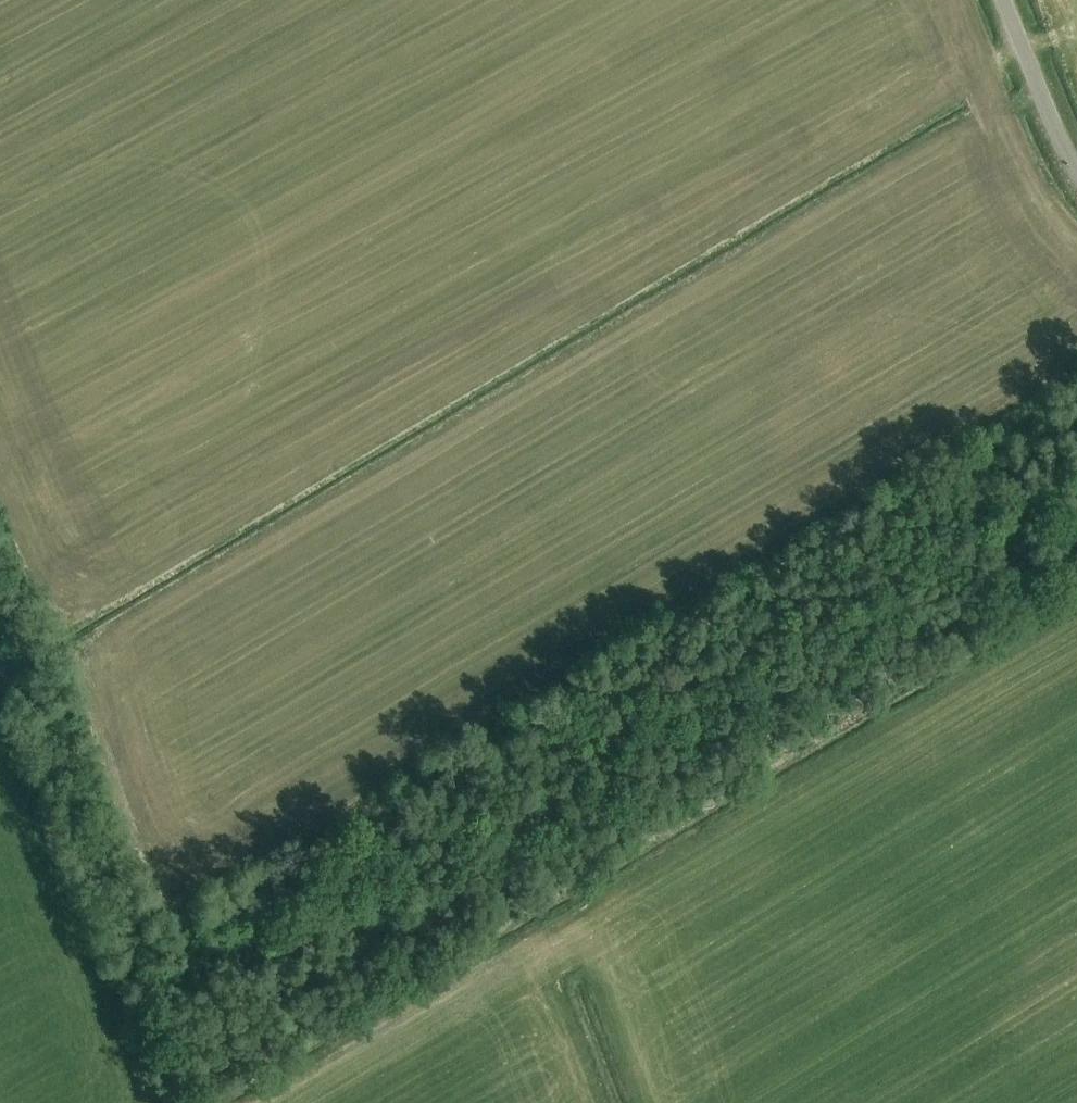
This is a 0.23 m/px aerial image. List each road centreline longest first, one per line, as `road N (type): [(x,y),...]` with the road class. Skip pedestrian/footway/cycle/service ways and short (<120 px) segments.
road 1 (unclassified): [(1076,172),(1004,0)]

